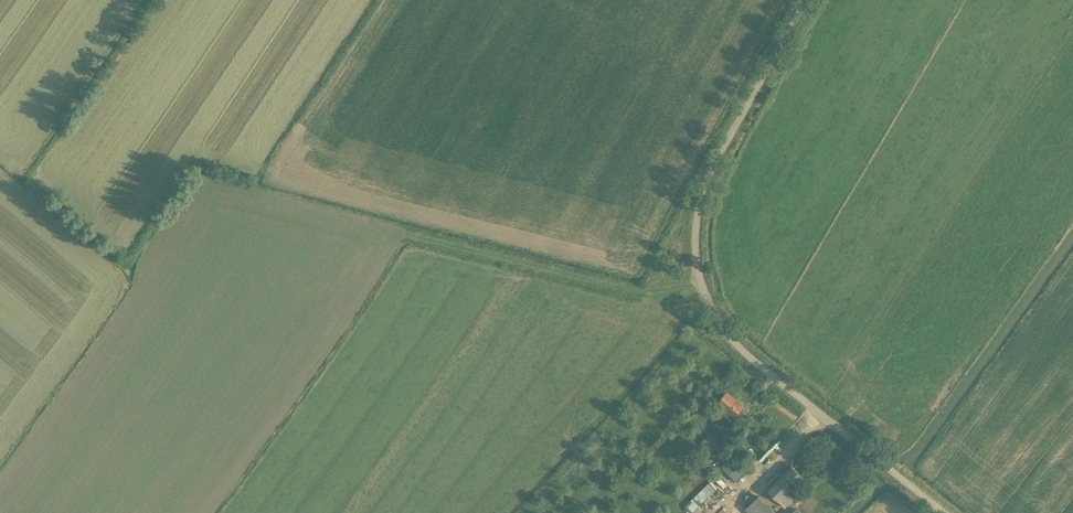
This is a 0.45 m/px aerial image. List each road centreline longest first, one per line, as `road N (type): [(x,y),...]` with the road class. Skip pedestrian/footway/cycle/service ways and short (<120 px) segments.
road 1 (unclassified): [(944,512),(754,362),(722,328),(700,282),(703,191),(806,0)]

